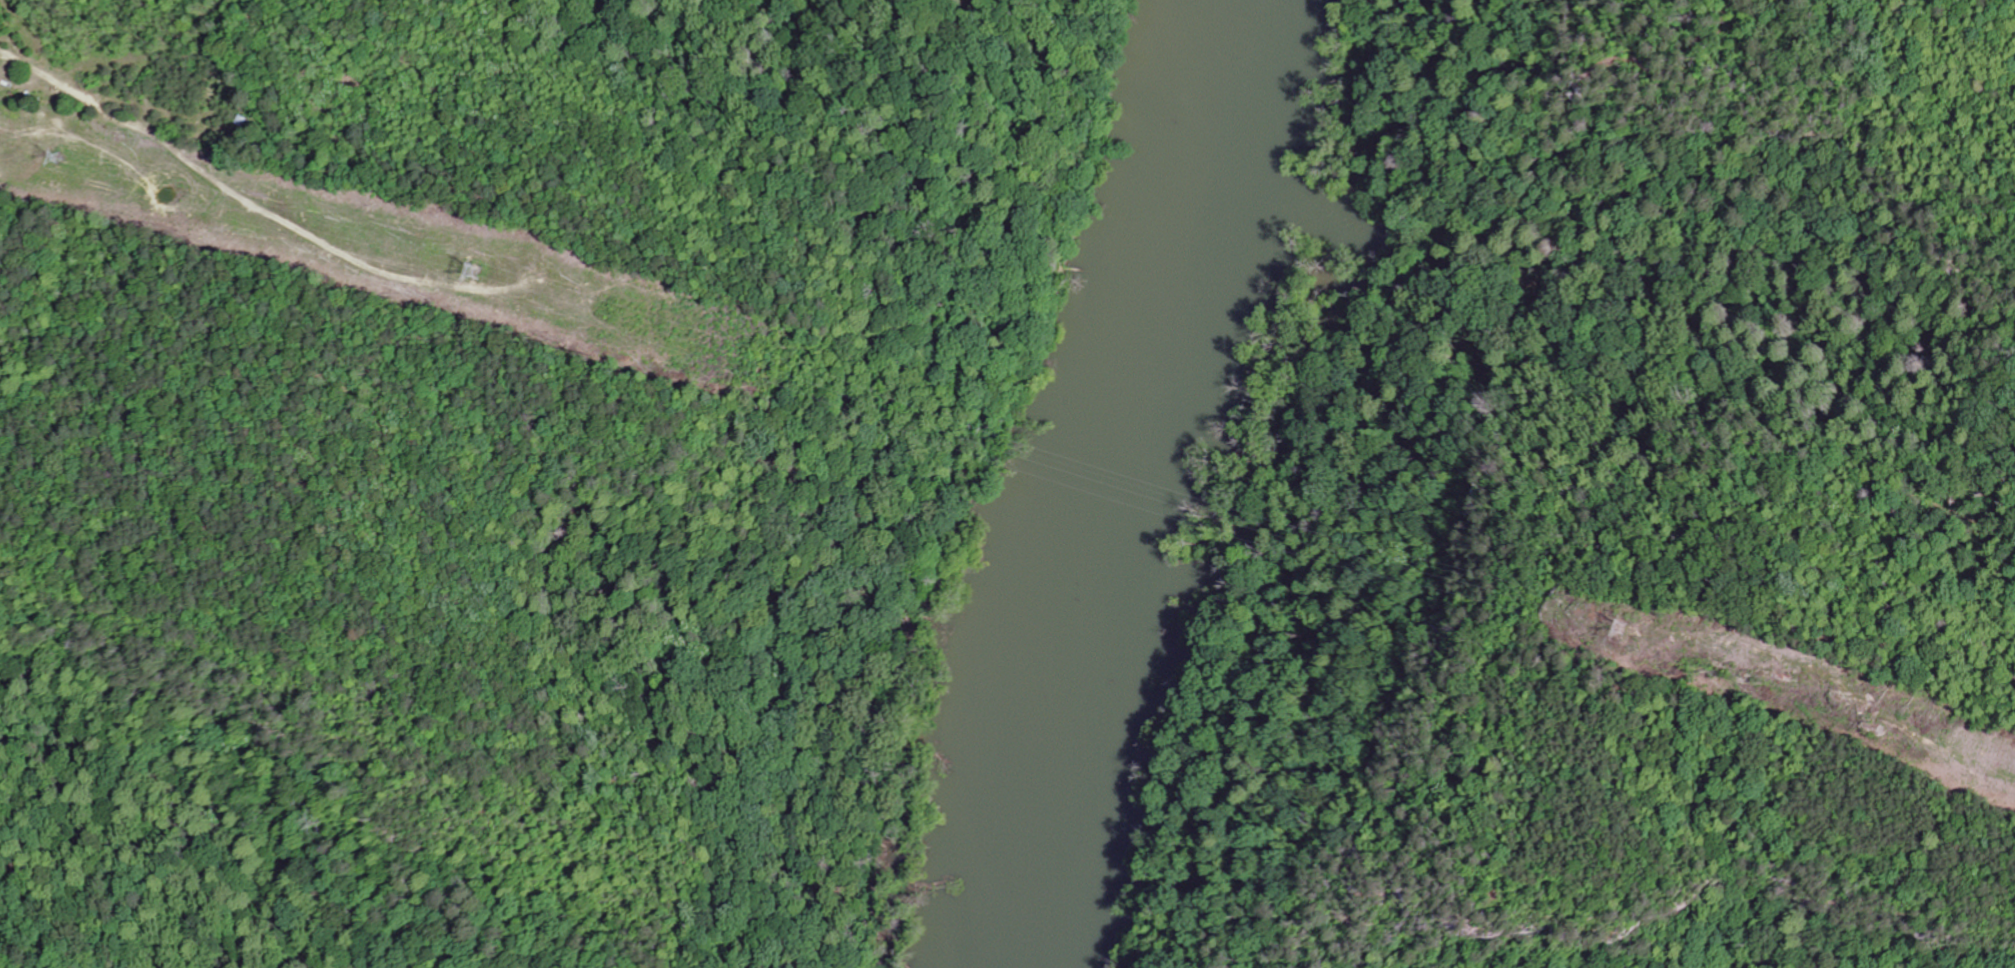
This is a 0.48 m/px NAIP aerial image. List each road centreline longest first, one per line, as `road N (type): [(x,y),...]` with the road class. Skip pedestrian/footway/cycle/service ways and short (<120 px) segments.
road 1 (residential): [(0,43),(334,254),(410,282),(584,295),(644,278)]

